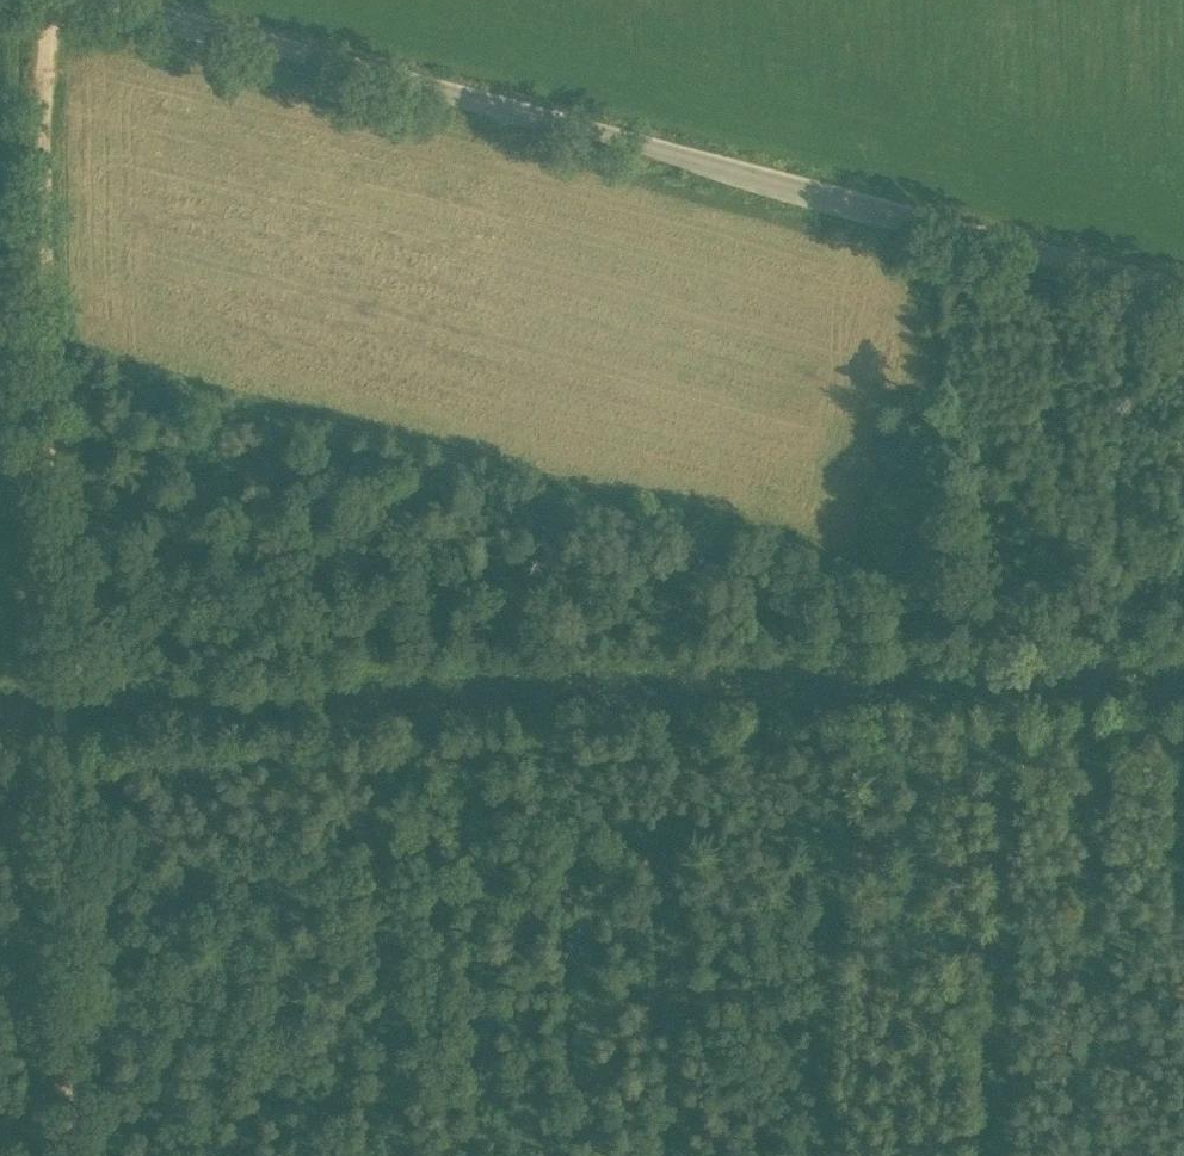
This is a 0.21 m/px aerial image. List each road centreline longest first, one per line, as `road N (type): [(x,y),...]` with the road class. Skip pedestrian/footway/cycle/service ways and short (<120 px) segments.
road 1 (unclassified): [(1183,278),(128,0)]
road 2 (track): [(38,0),(61,748)]
road 3 (track): [(61,748),(73,1155)]

